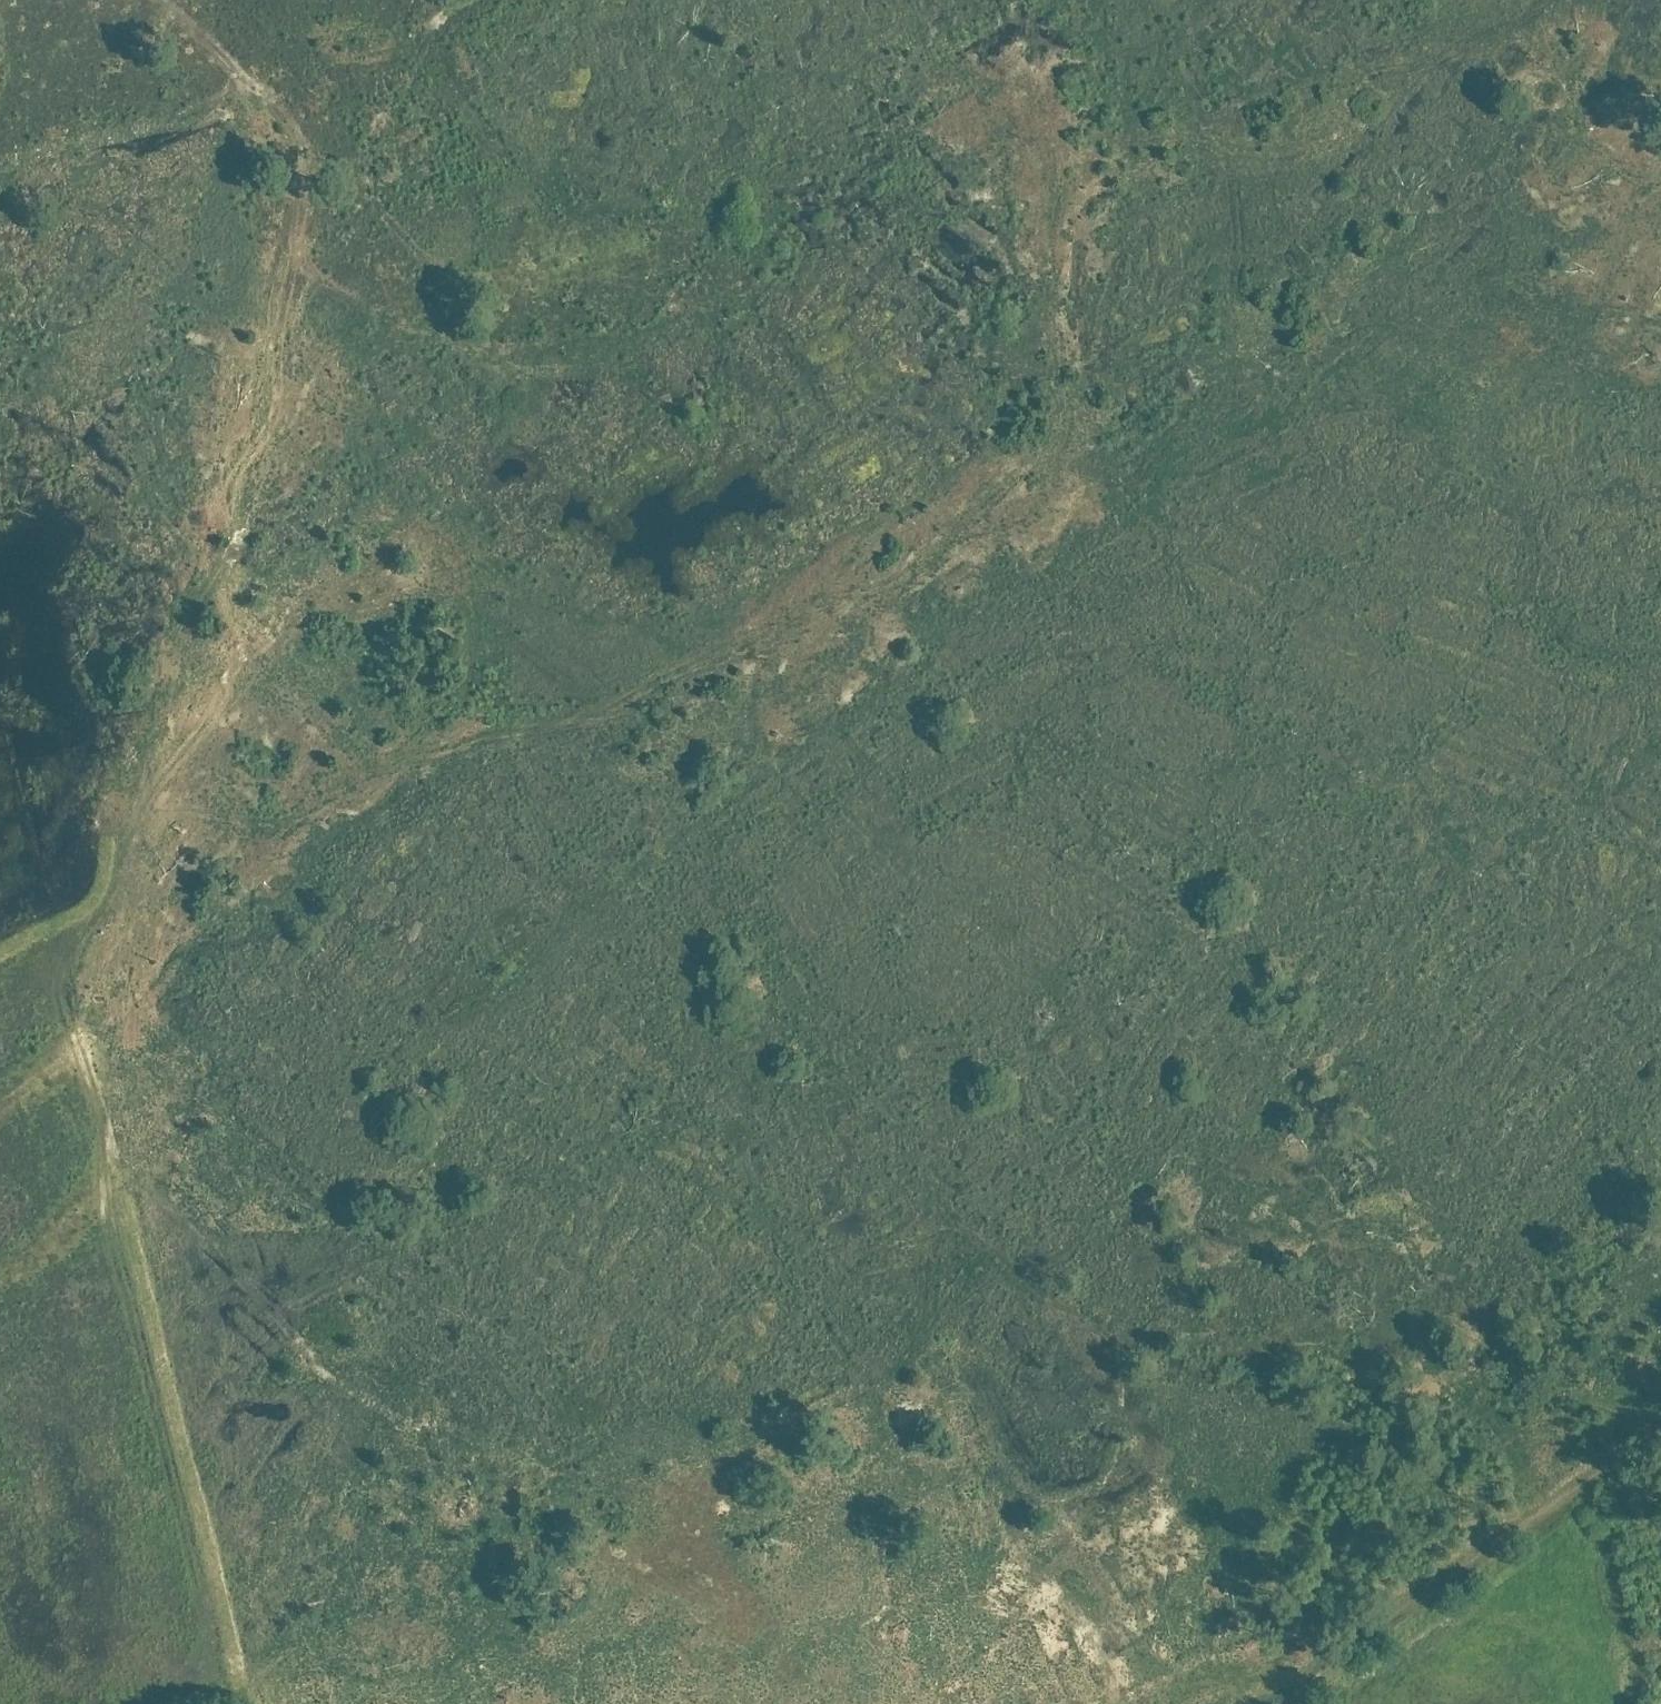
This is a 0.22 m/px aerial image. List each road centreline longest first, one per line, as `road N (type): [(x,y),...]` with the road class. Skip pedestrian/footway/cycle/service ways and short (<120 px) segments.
road 1 (track): [(1277,1703),(1423,1589),(1660,1424)]

